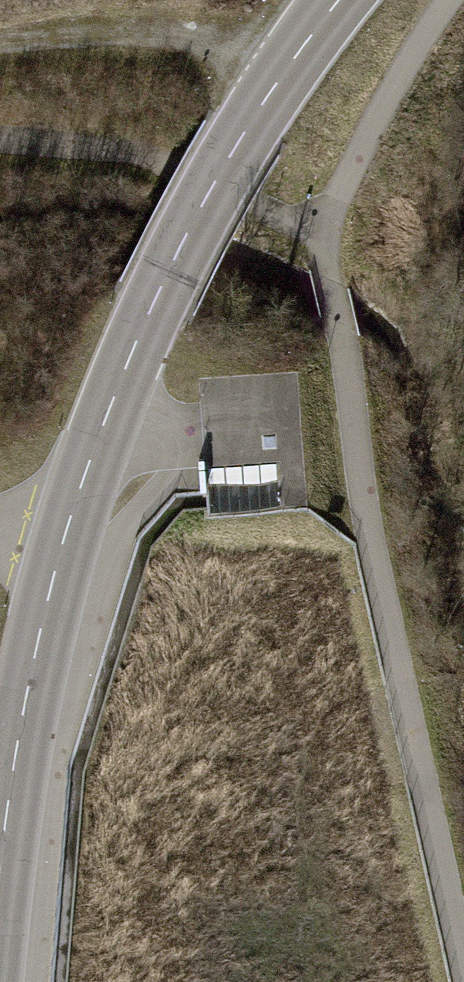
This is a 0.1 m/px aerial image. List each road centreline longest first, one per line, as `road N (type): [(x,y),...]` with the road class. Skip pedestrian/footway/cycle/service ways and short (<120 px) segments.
road 1 (tertiary): [(0,864),(37,644),(105,420),(201,207),(339,0)]
road 2 (track): [(325,228),(369,532),(463,965)]
road 3 (track): [(325,228),(133,154),(0,139)]
road 4 (track): [(325,228),(409,63),(451,0)]

